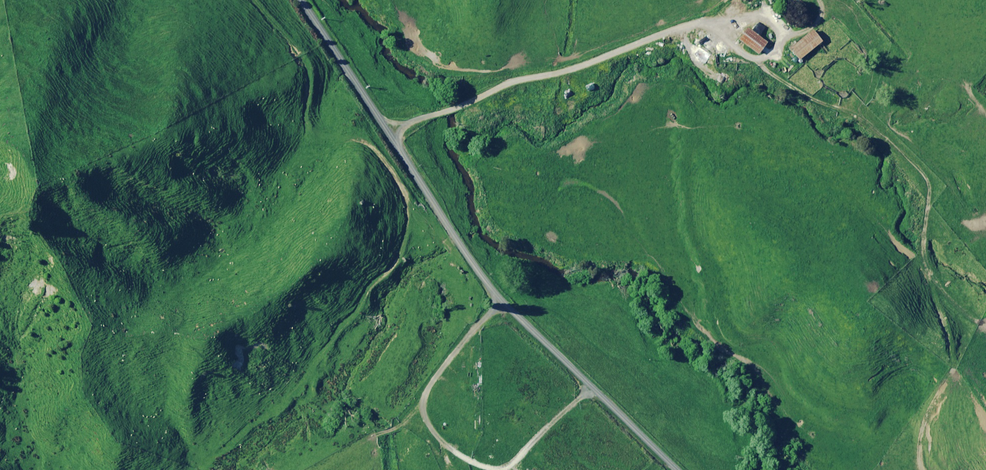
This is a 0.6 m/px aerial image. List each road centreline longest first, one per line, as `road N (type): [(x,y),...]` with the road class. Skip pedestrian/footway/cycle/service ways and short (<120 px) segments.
road 1 (unclassified): [(302,0),(485,282),(679,469)]
road 2 (track): [(389,131),(691,24),(763,18),(788,36),(817,24),(818,0)]
road 3 (track): [(755,59),(917,166),(928,185),(924,242),(933,280),(985,328)]
road 4 (track): [(497,296),(427,388),(426,411),(451,452),(501,469),(592,386)]

